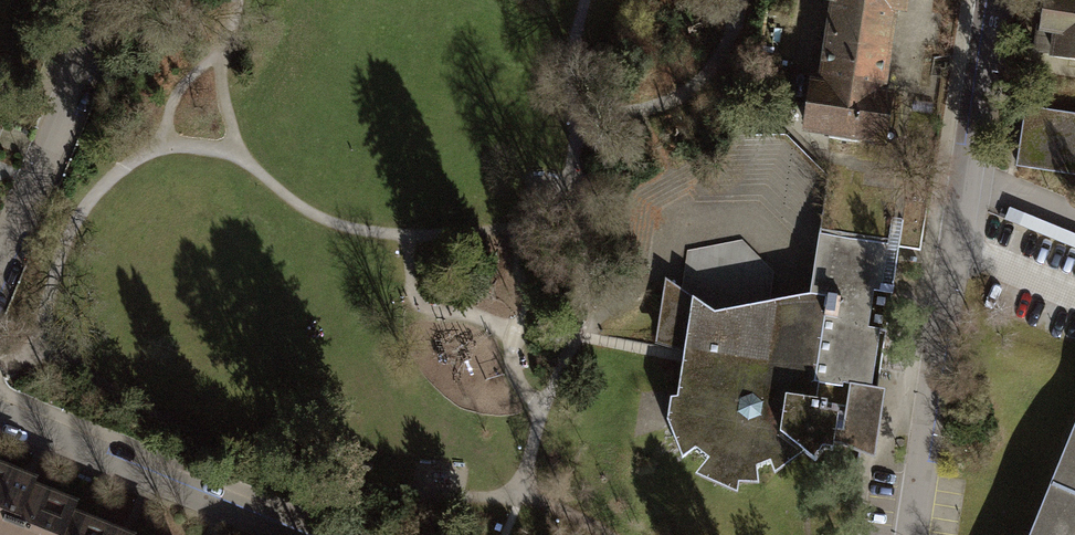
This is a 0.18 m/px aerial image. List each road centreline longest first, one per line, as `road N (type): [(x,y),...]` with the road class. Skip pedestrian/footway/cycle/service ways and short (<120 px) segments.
road 1 (residential): [(991,0),(909,534)]
road 2 (residential): [(0,417),(296,534)]
road 3 (residential): [(110,0),(0,271)]

